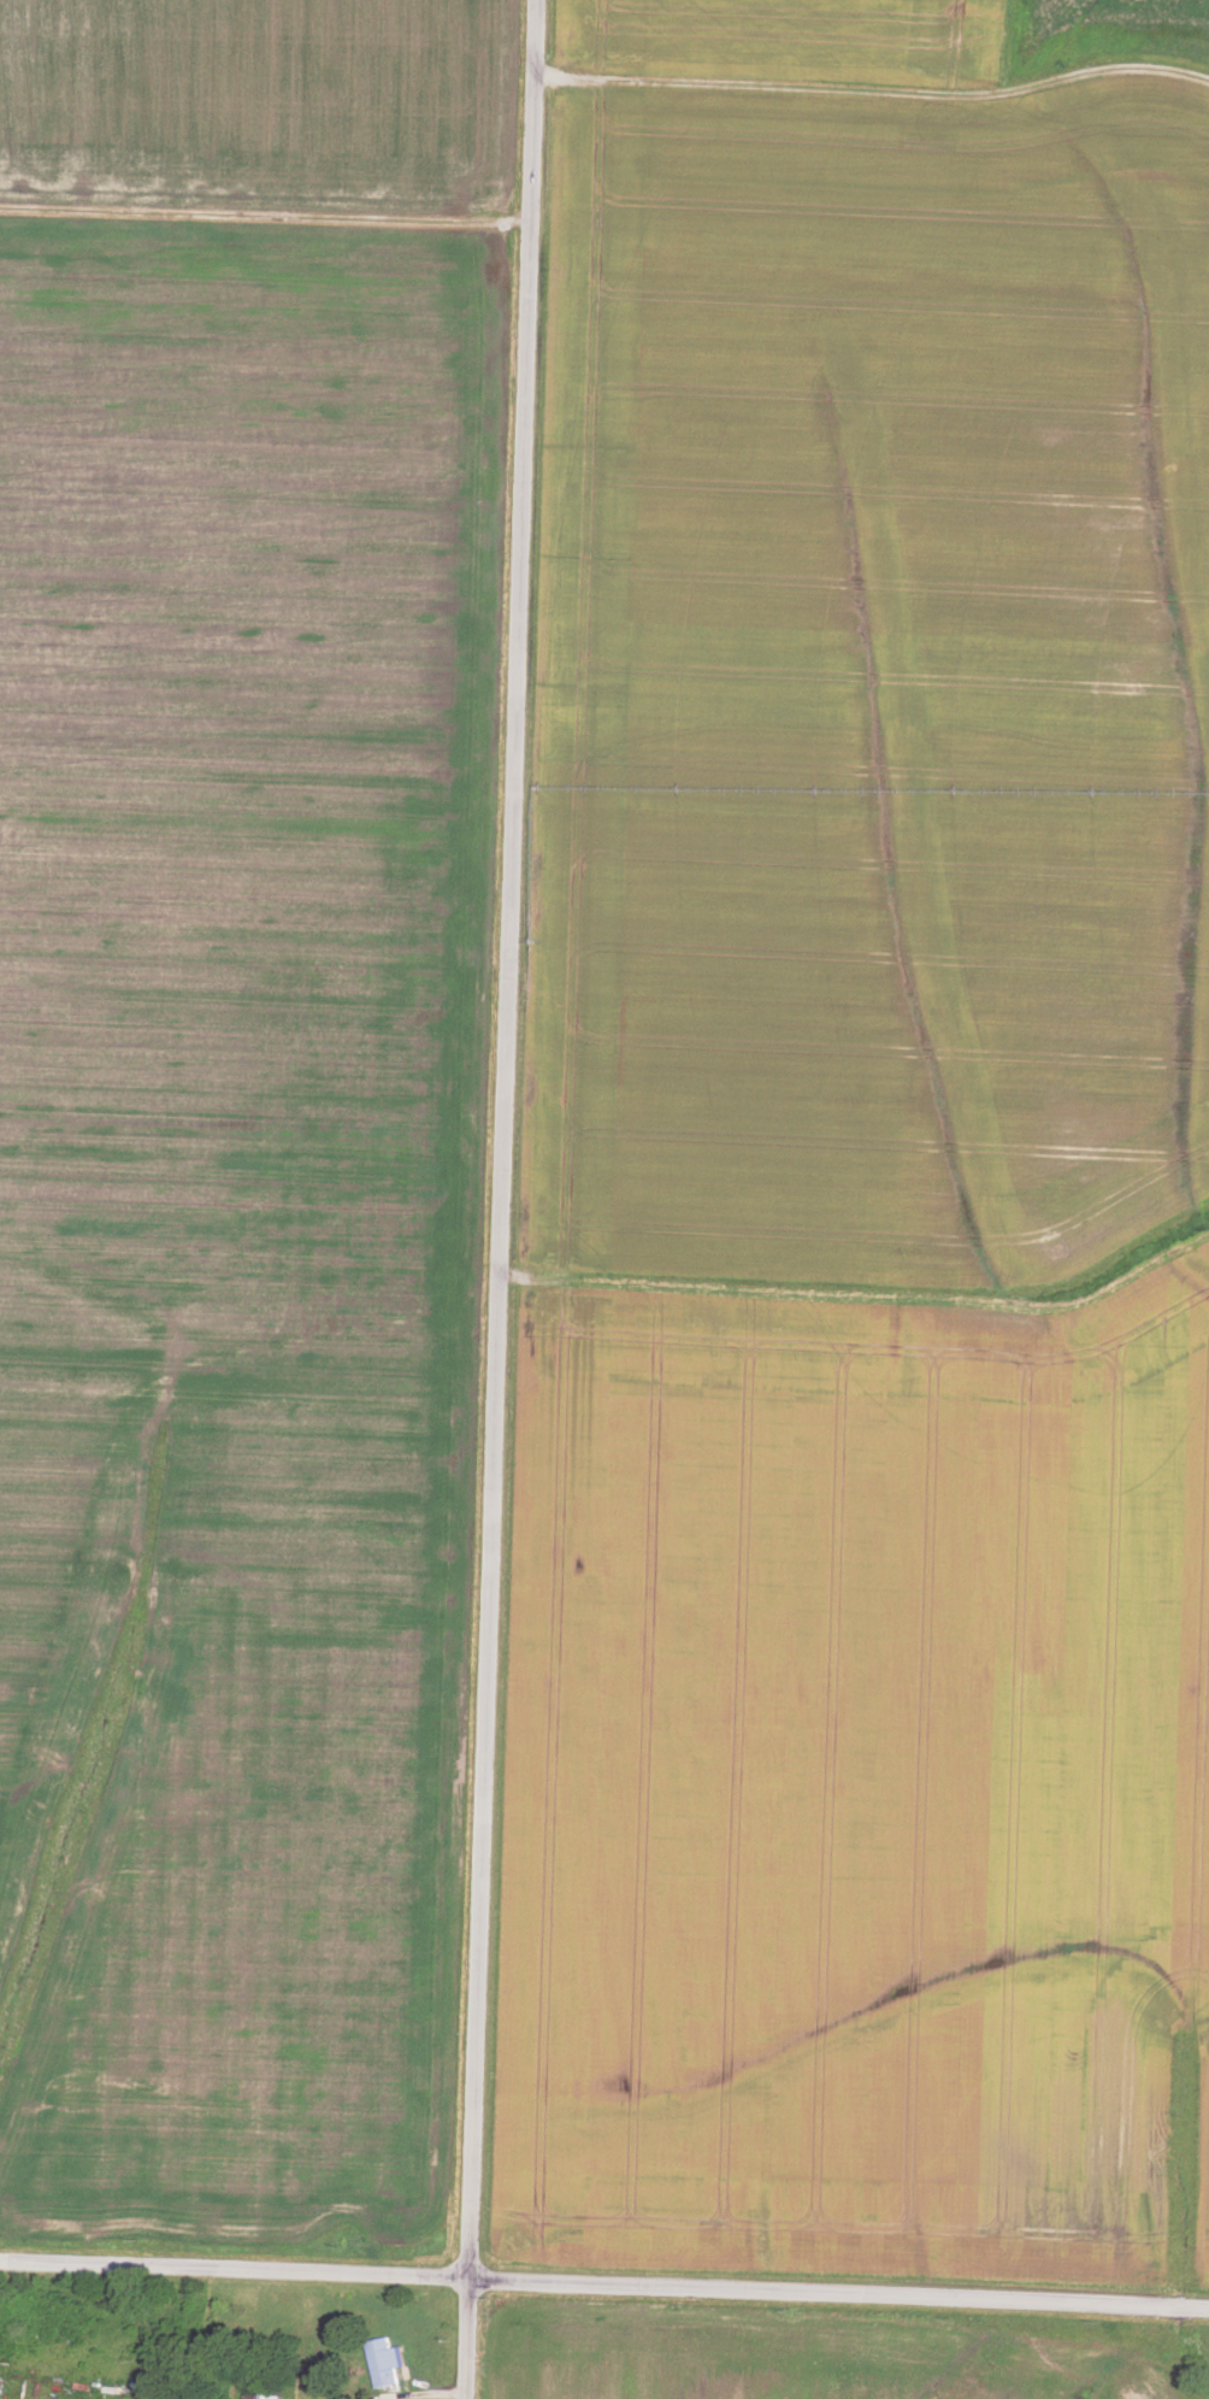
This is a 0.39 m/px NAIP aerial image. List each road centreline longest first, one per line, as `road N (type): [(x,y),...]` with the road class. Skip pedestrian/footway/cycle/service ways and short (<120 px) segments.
road 1 (residential): [(465,2398),(533,0)]
road 2 (residential): [(1208,2304),(0,2262)]
road 3 (track): [(531,74),(577,82),(977,95),(1115,69),(1208,83)]

